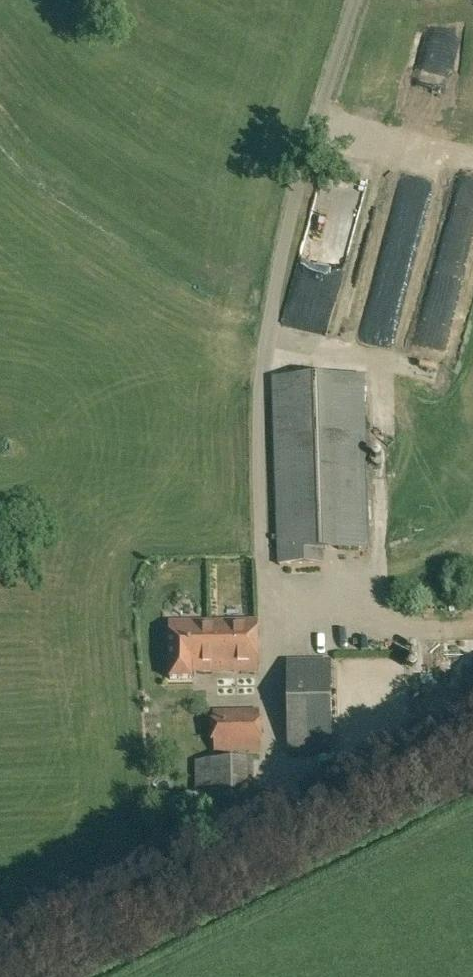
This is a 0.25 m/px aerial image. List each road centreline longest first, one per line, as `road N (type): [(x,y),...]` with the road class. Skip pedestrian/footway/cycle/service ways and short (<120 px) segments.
road 1 (residential): [(290,845),(259,431),(261,358),(311,156)]
road 2 (unclassified): [(290,845),(13,976)]
road 3 (unclassified): [(472,754),(290,845)]
road 4 (unclassified): [(311,156),(359,0)]

